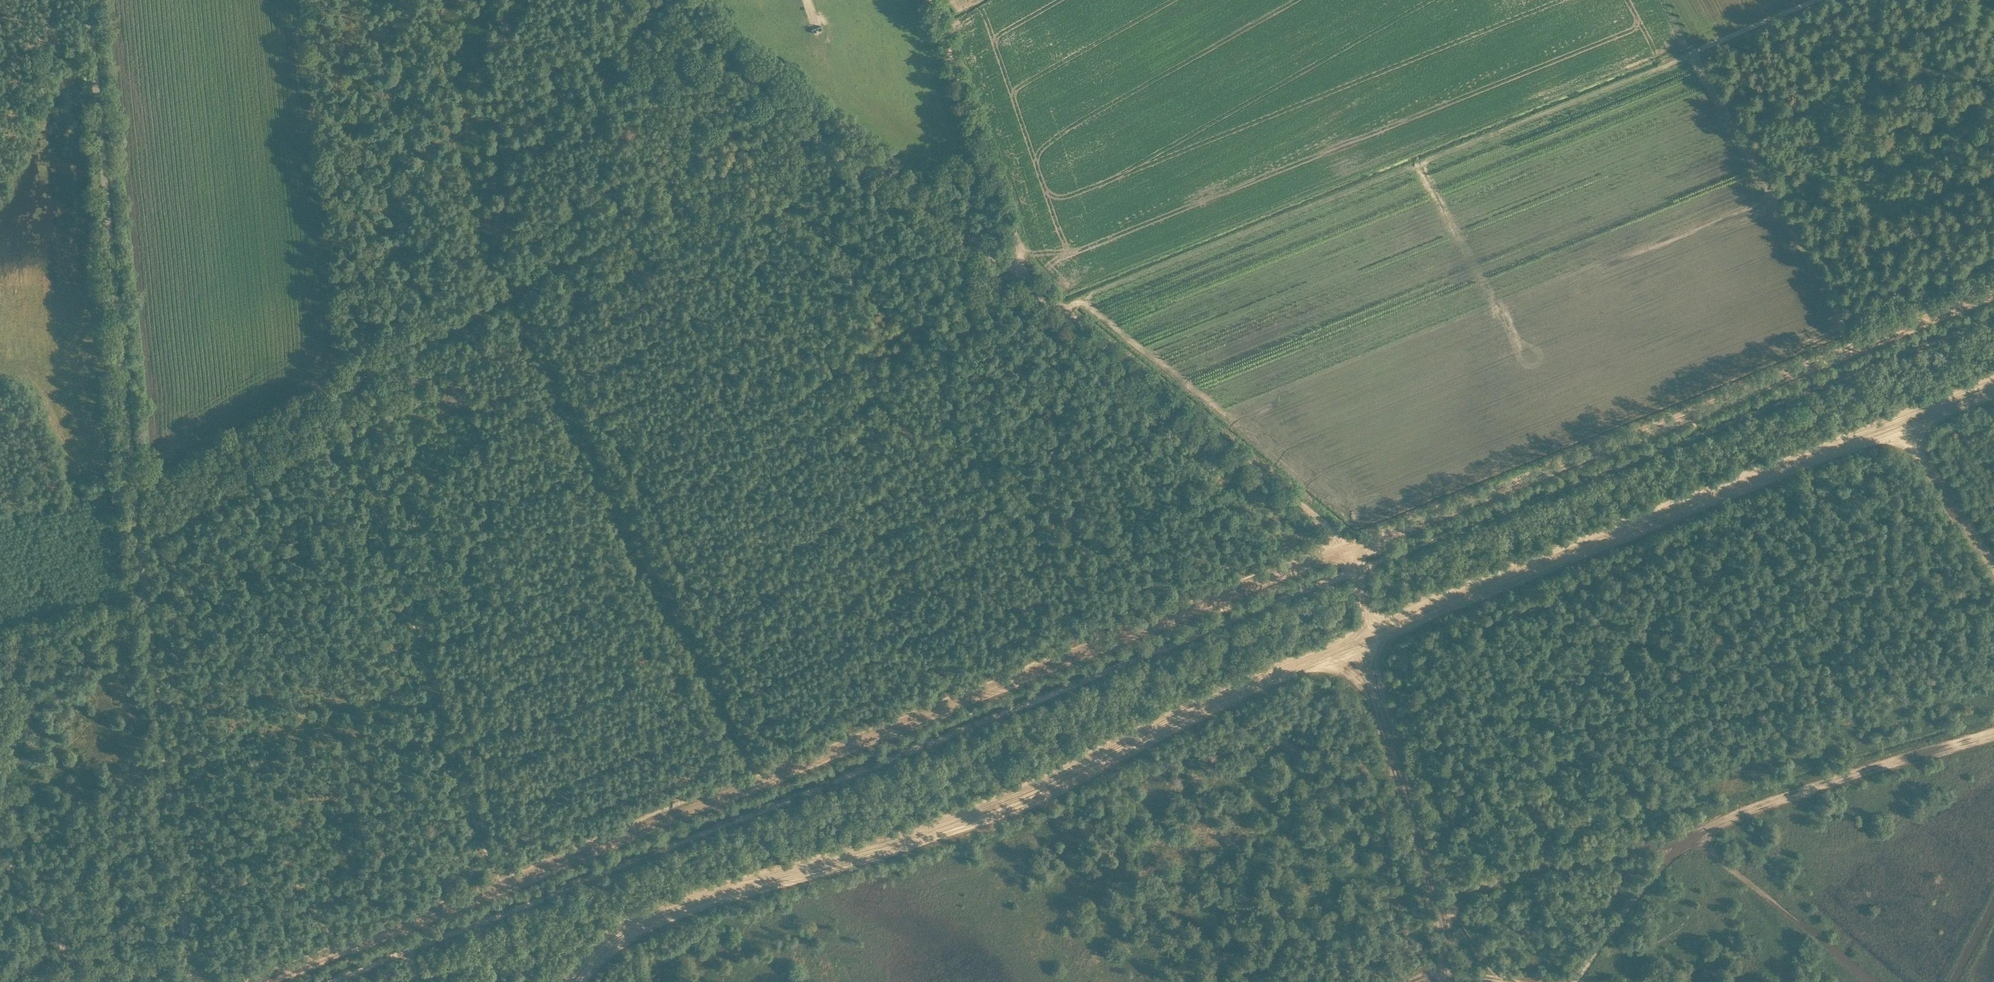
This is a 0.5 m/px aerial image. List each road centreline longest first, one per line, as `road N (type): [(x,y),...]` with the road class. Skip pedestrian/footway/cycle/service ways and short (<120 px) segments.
road 1 (track): [(263,981),(737,786),(1993,290)]
road 2 (track): [(1452,981),(1363,636),(1993,391)]
road 3 (unclassified): [(195,981),(94,0)]
road 4 (track): [(568,981),(575,967),(627,932),(1056,785),(1363,636),(1354,571)]
road 5 (track): [(1354,571),(1308,509),(680,0)]
road 6 (track): [(1993,734),(1752,806),(1681,843),(1589,852),(1431,895)]
road 7 (track): [(932,0),(1027,281)]
road 8 (track): [(1681,843),(1564,976),(1479,981)]
road 9 (track): [(1900,428),(1993,569)]
road 10 (track): [(0,840),(84,981)]

